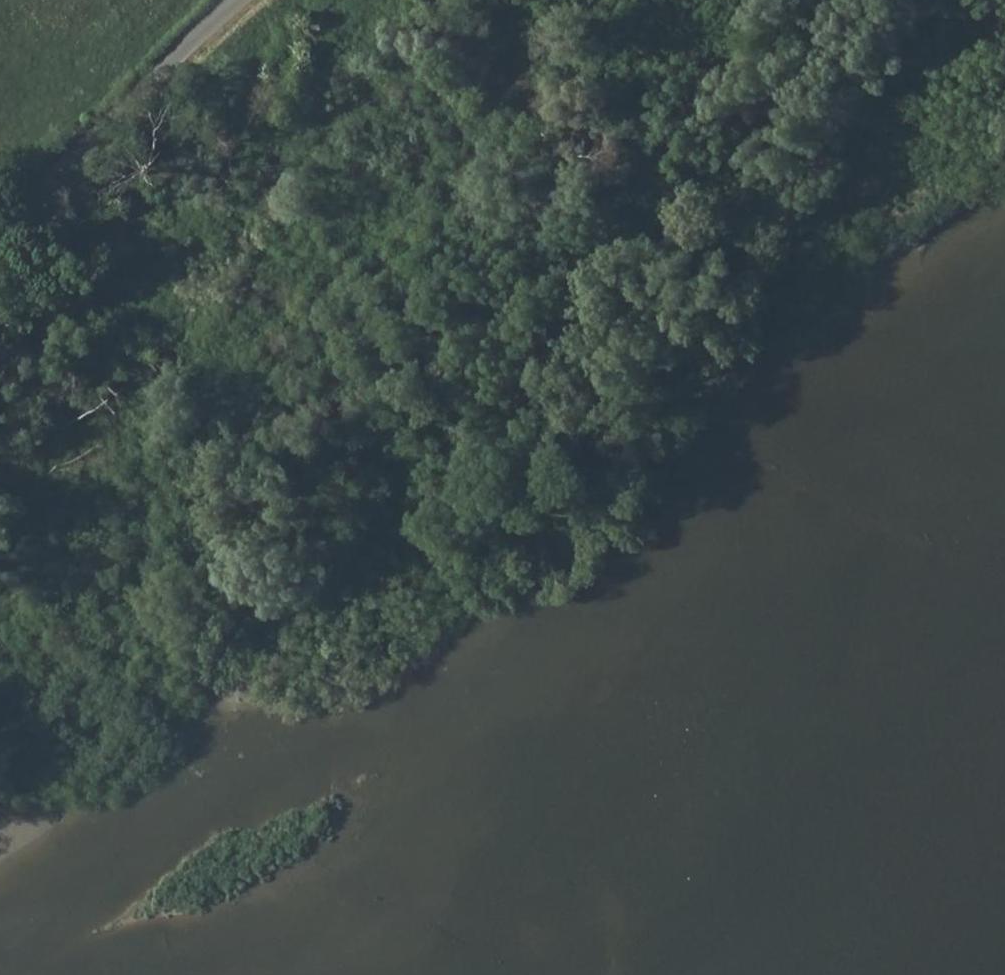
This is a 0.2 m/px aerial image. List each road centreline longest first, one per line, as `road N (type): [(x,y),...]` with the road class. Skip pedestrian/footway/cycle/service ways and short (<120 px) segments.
road 1 (track): [(0,231),(239,0)]

